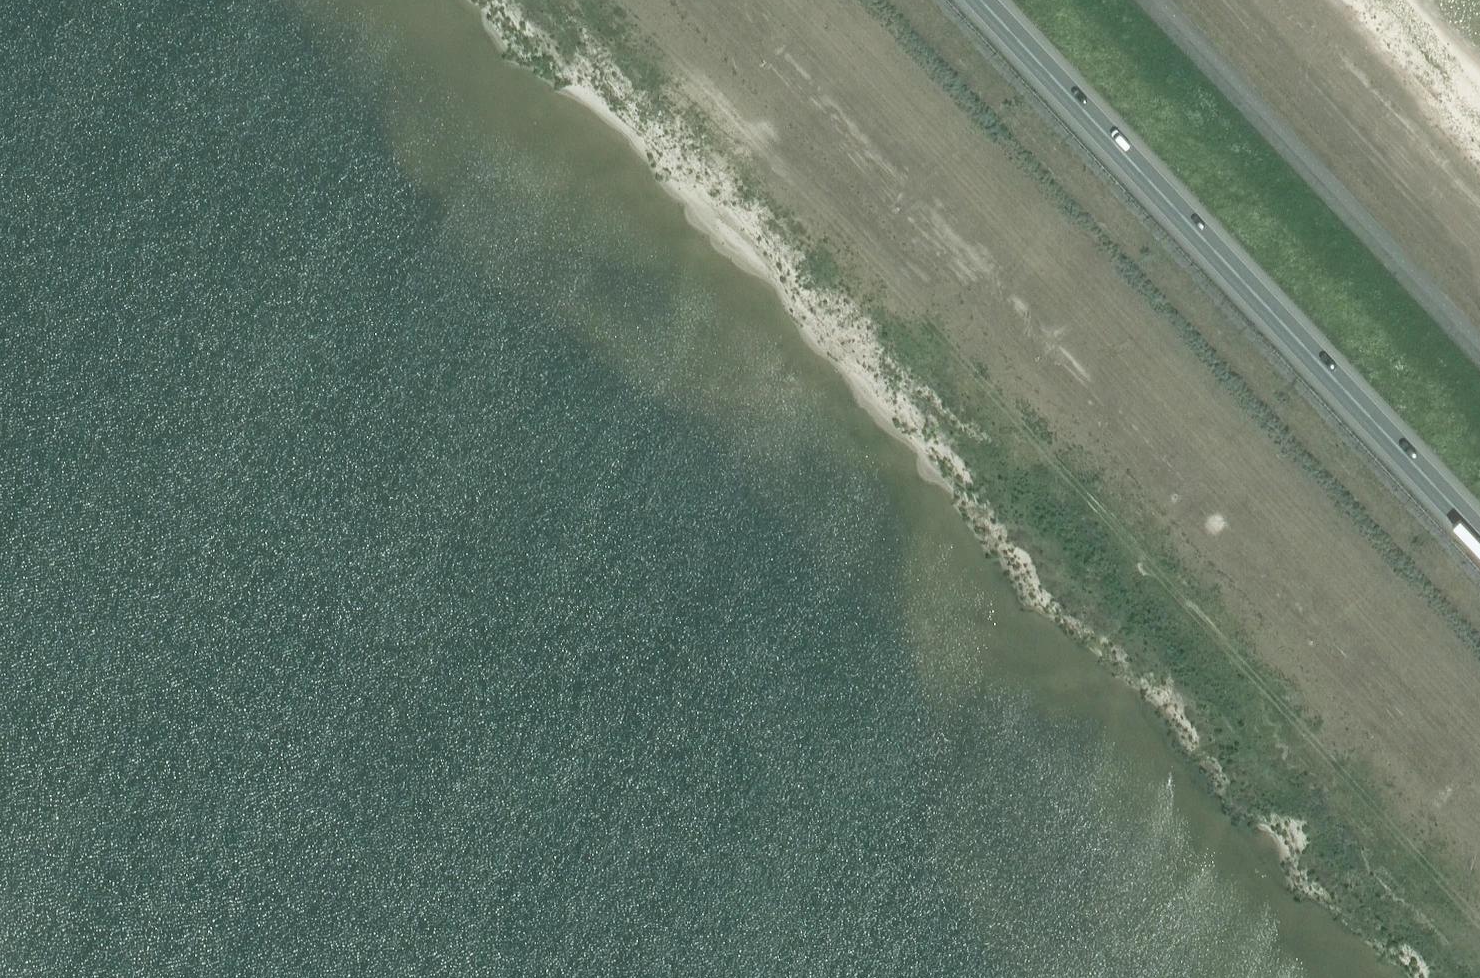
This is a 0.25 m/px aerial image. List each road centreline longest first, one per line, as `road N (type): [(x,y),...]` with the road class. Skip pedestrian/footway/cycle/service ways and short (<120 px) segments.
road 1 (trunk): [(1479,535),(980,0)]

